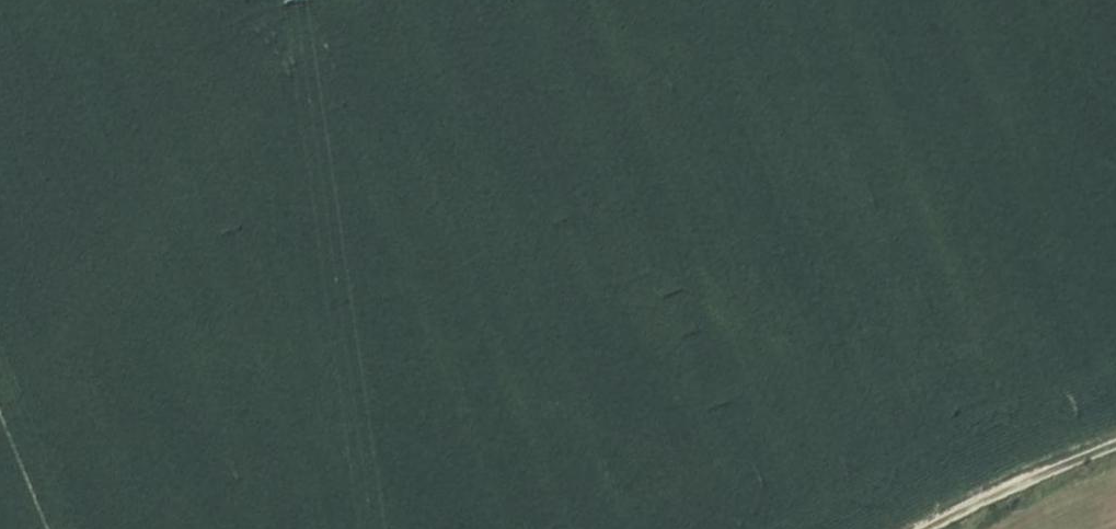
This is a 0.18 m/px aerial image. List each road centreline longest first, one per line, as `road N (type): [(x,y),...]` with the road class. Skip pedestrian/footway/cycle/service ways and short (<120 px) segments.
road 1 (track): [(937,528),(1115,439)]

